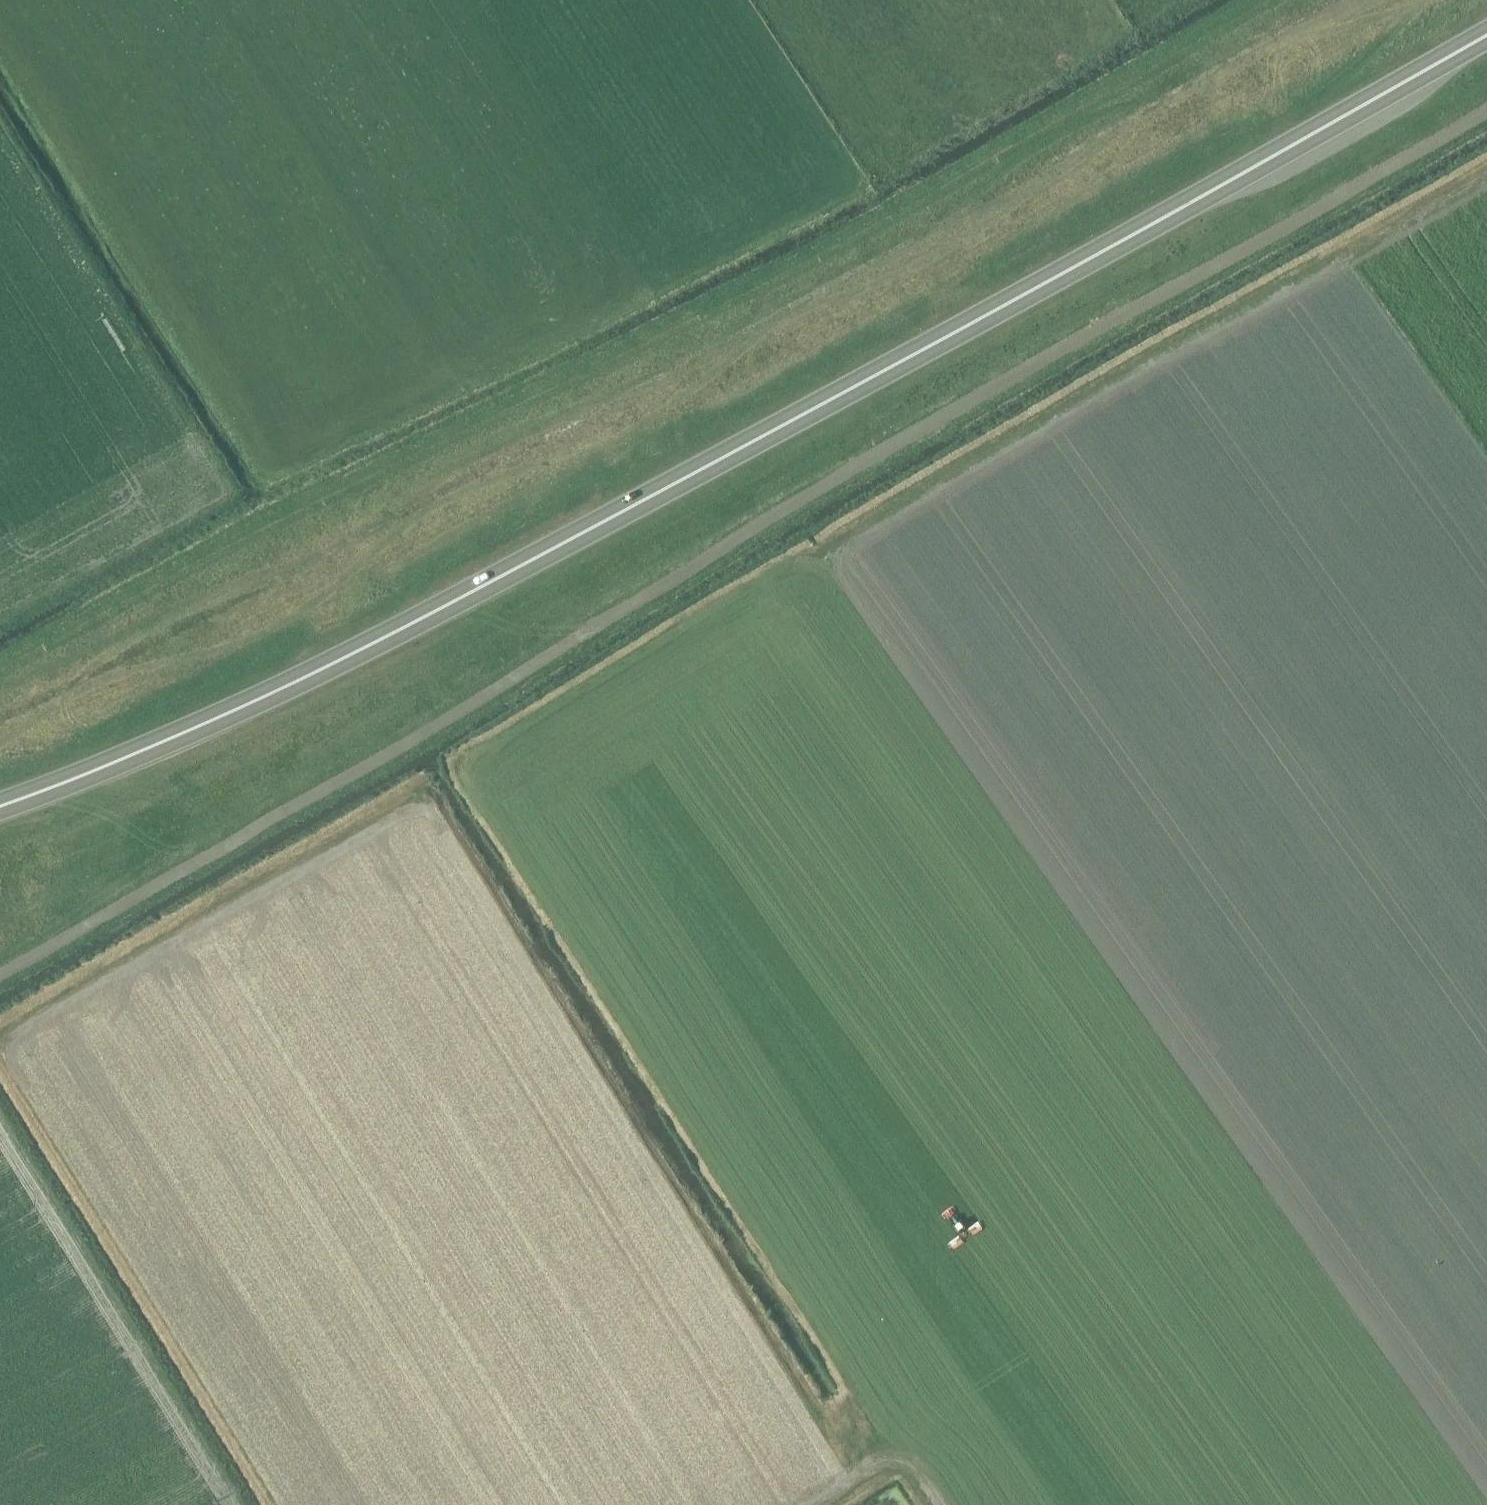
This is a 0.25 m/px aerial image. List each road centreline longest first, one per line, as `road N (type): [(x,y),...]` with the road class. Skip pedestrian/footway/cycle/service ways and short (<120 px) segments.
road 1 (trunk): [(0,805),(187,732),(558,547),(1486,33)]

